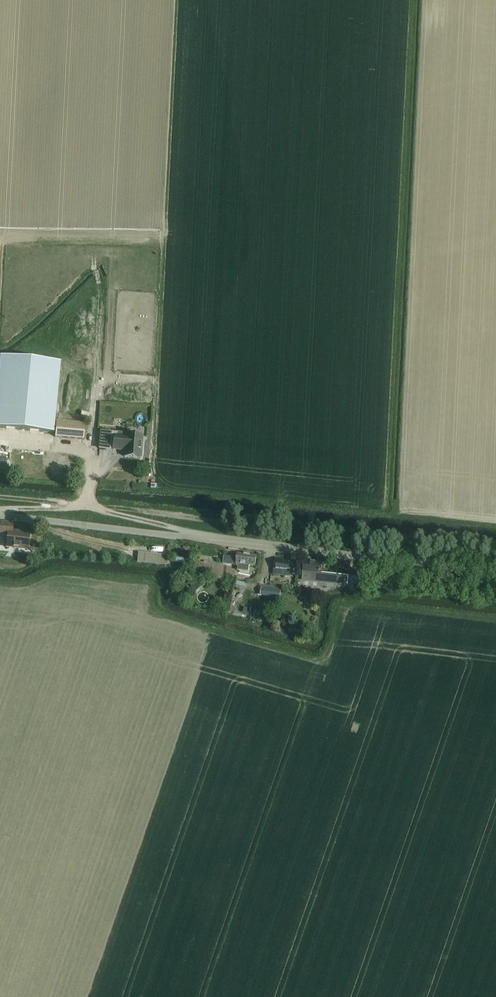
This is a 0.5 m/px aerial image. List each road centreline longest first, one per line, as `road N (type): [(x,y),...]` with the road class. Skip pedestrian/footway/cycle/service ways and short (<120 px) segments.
road 1 (track): [(0,582),(62,572),(153,584),(153,612),(325,660),(335,602),(495,618)]
road 2 (tertiary): [(495,571),(0,514)]
road 3 (track): [(495,551),(87,505)]
road 4 (track): [(280,526),(282,499),(495,522)]
road 5 (track): [(0,260),(1,236),(174,238)]

